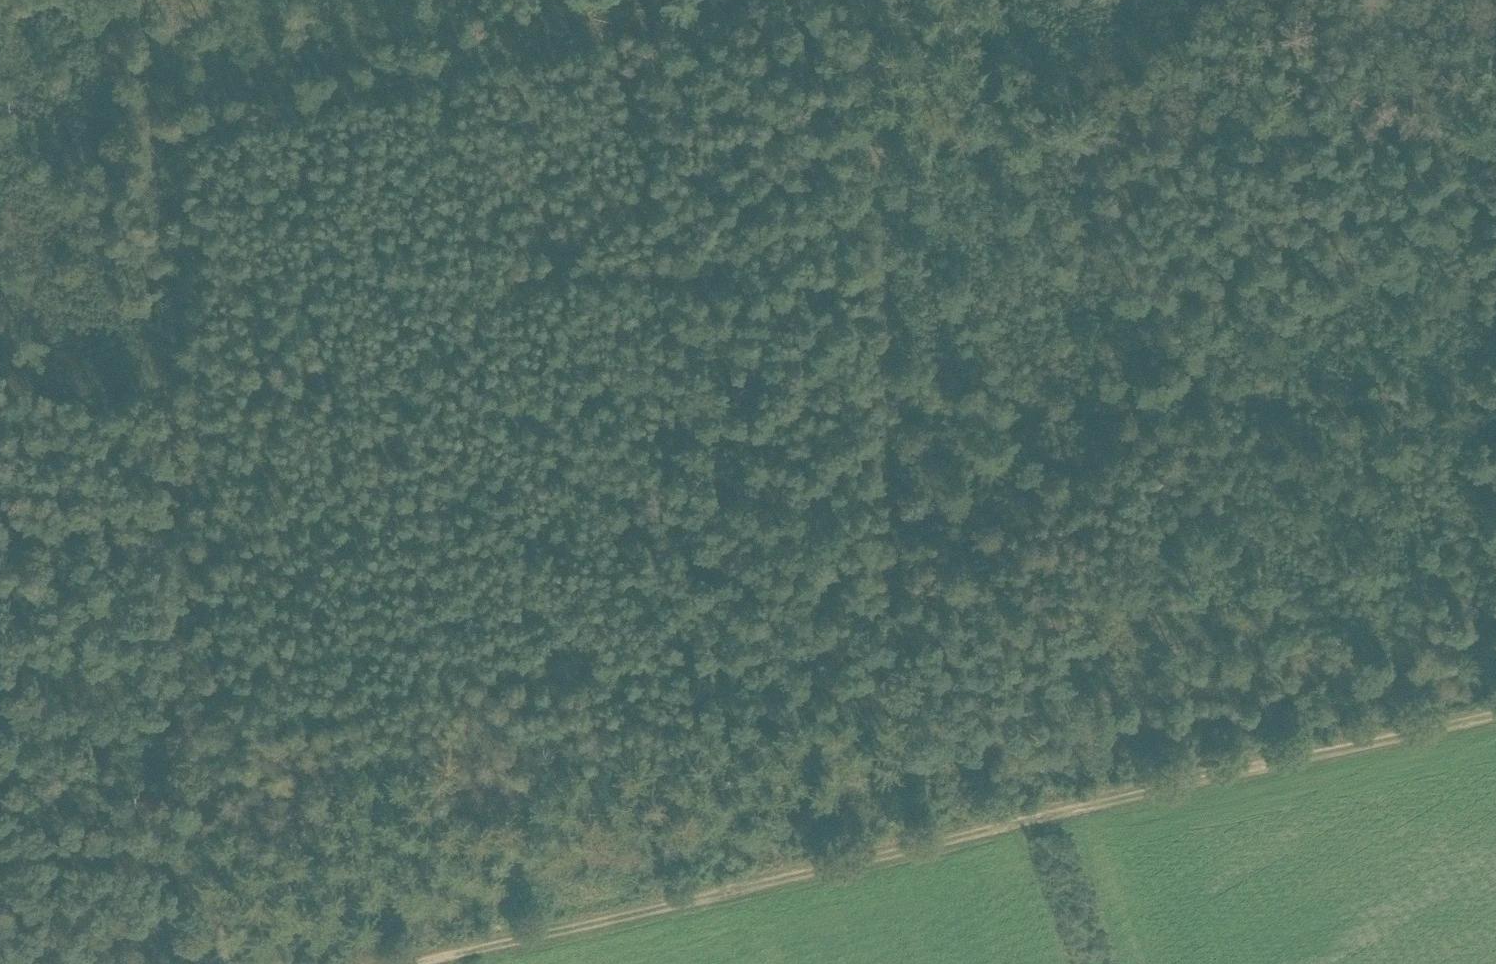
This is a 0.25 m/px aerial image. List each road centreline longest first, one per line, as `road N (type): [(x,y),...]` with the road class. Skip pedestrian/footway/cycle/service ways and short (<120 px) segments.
road 1 (track): [(383,963),(1495,704)]
road 2 (track): [(186,486),(156,134),(679,0)]

